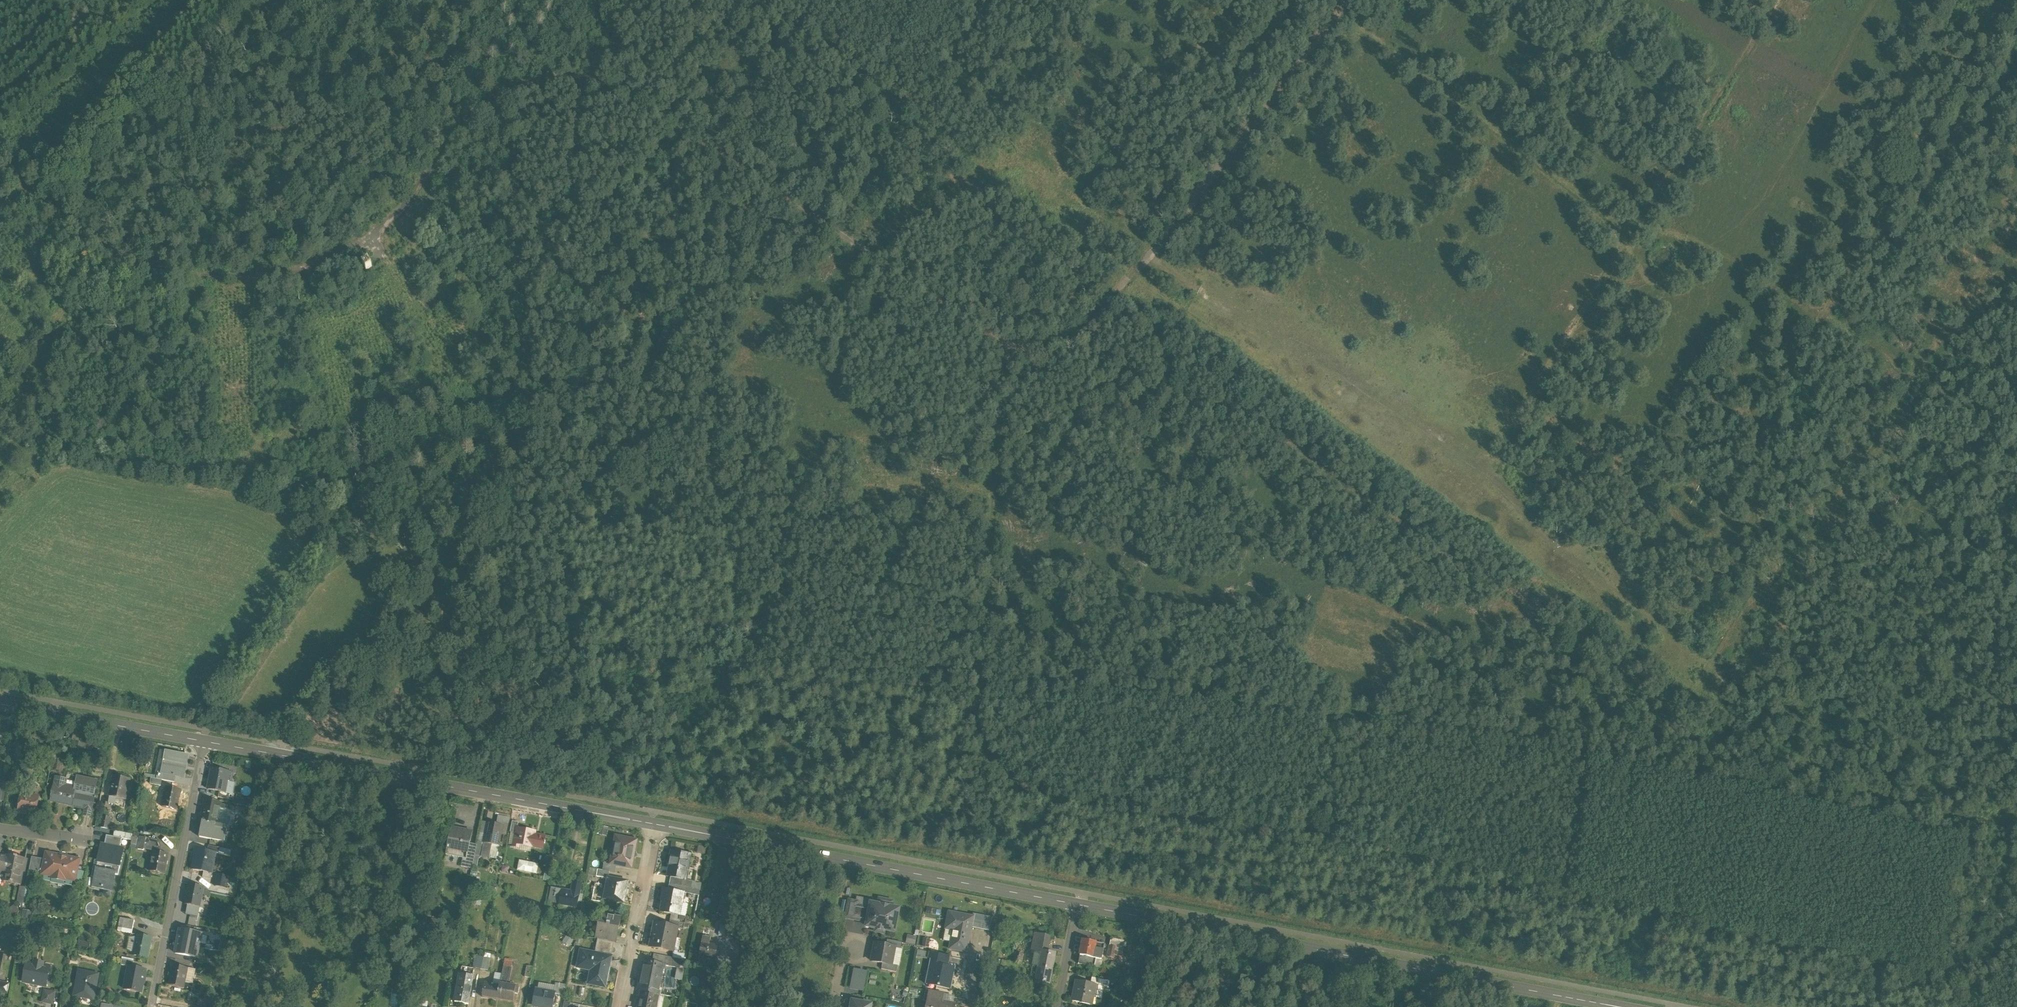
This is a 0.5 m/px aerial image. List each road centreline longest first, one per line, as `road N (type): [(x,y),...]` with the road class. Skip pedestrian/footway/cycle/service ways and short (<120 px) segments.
road 1 (track): [(2,217),(35,196),(76,229),(191,282),(291,274),(373,237),(490,102),(527,84),(579,78),(659,112),(998,341),(1035,348),(1079,329),(1156,248),(1347,0)]
road 2 (tertiary): [(1624,1006),(655,822)]
road 3 (tertiary): [(655,822),(204,742)]
road 4 (residential): [(152,1006),(204,742)]
road 5 (tertiary): [(204,742),(0,704)]
road 6 (residential): [(655,822),(619,1006)]

